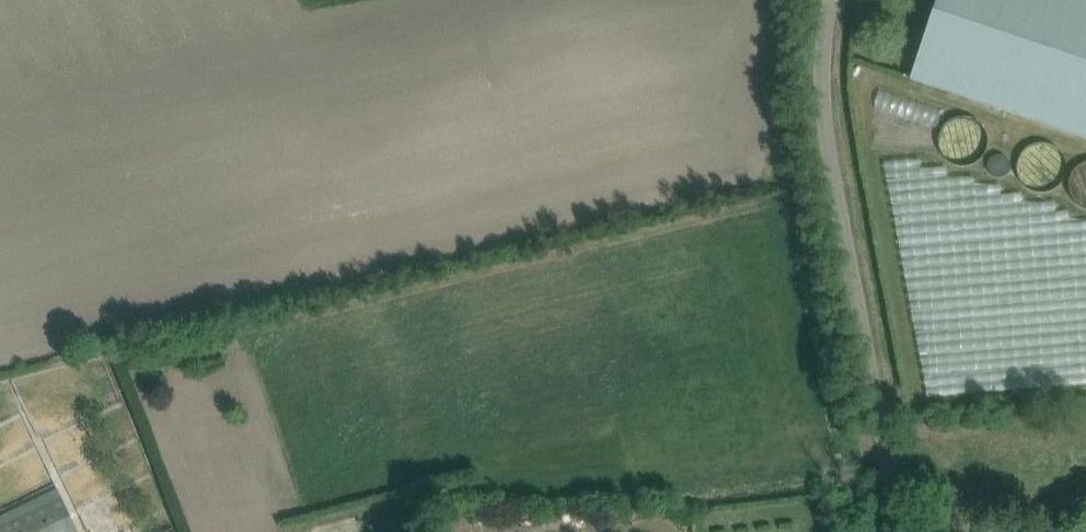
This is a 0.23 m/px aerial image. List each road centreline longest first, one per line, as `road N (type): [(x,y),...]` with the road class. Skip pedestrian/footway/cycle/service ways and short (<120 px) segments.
road 1 (residential): [(895,531),(819,112),(826,0)]

